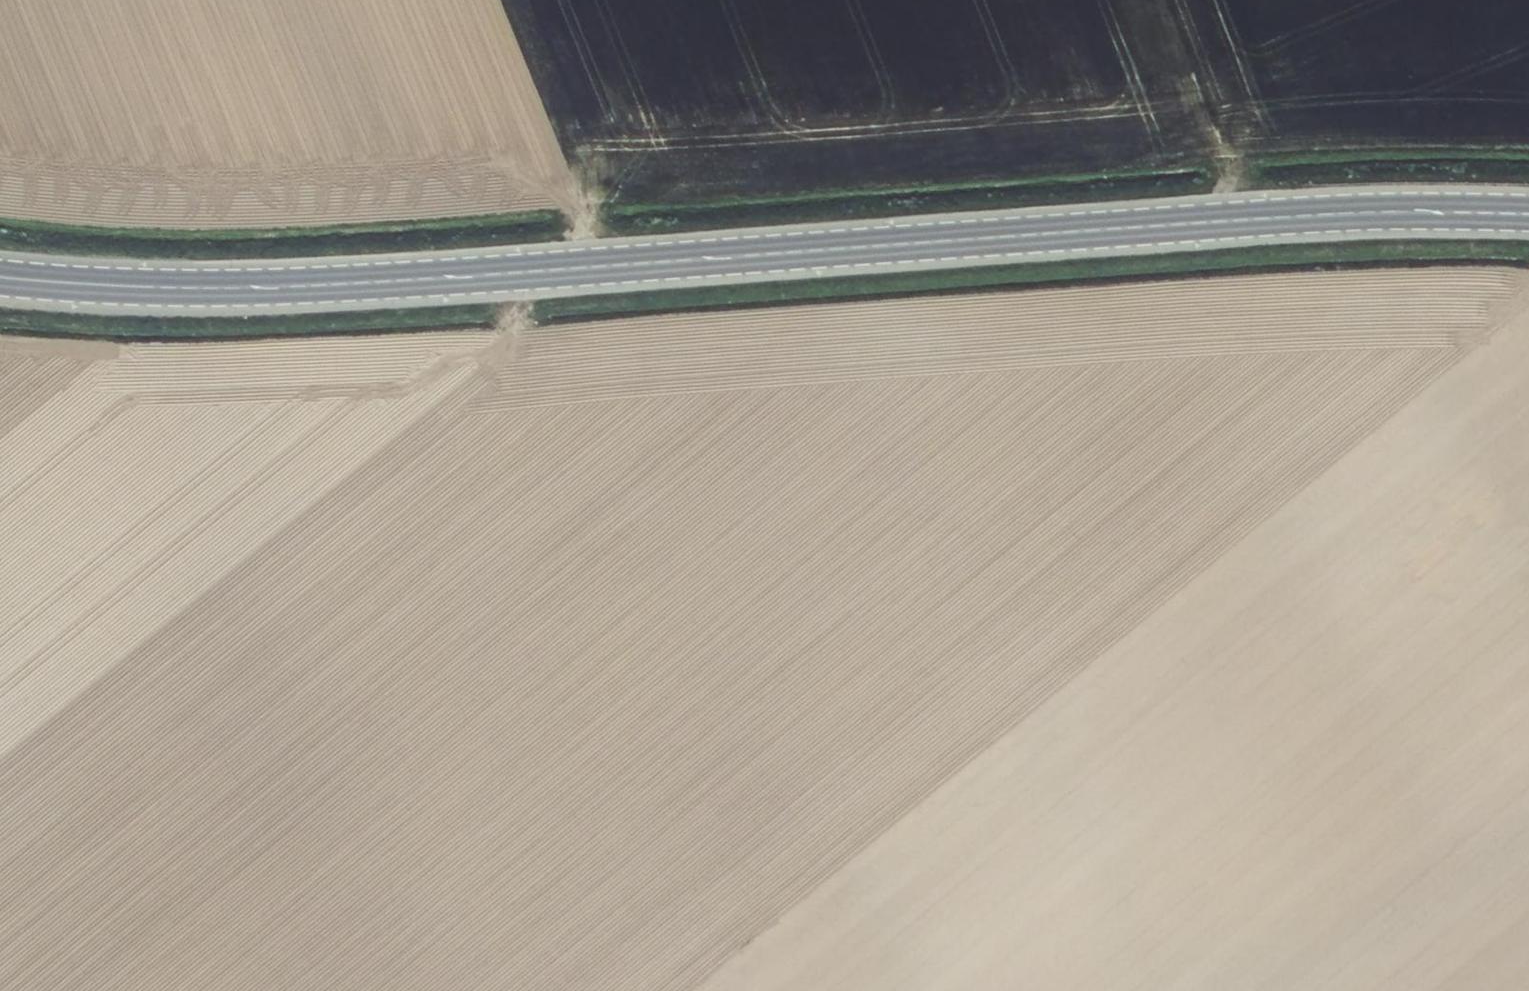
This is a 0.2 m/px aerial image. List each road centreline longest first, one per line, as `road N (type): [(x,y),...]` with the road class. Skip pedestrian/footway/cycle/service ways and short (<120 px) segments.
road 1 (secondary): [(0,278),(129,288),(403,282),(1297,217),(1528,213)]

